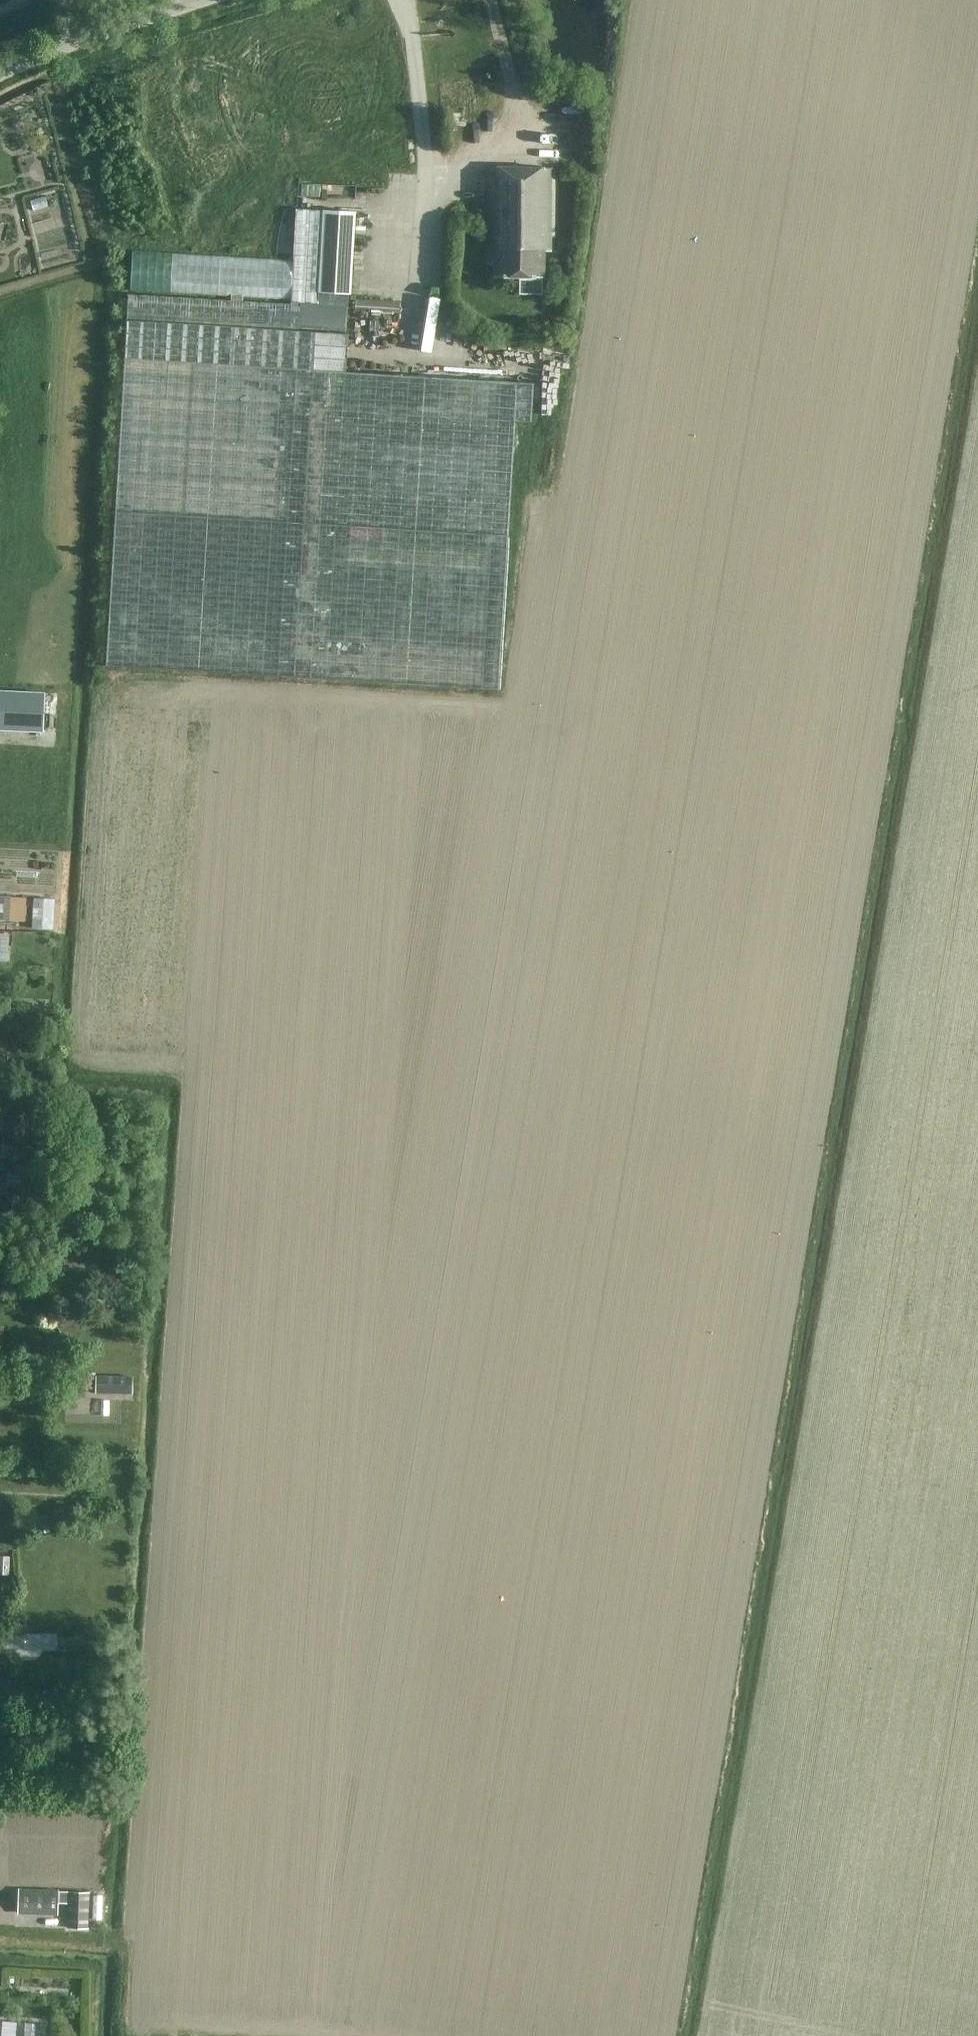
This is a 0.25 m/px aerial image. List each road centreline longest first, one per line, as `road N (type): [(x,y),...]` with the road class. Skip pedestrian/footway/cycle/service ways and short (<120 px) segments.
road 1 (tertiary): [(0,85),(214,0)]

